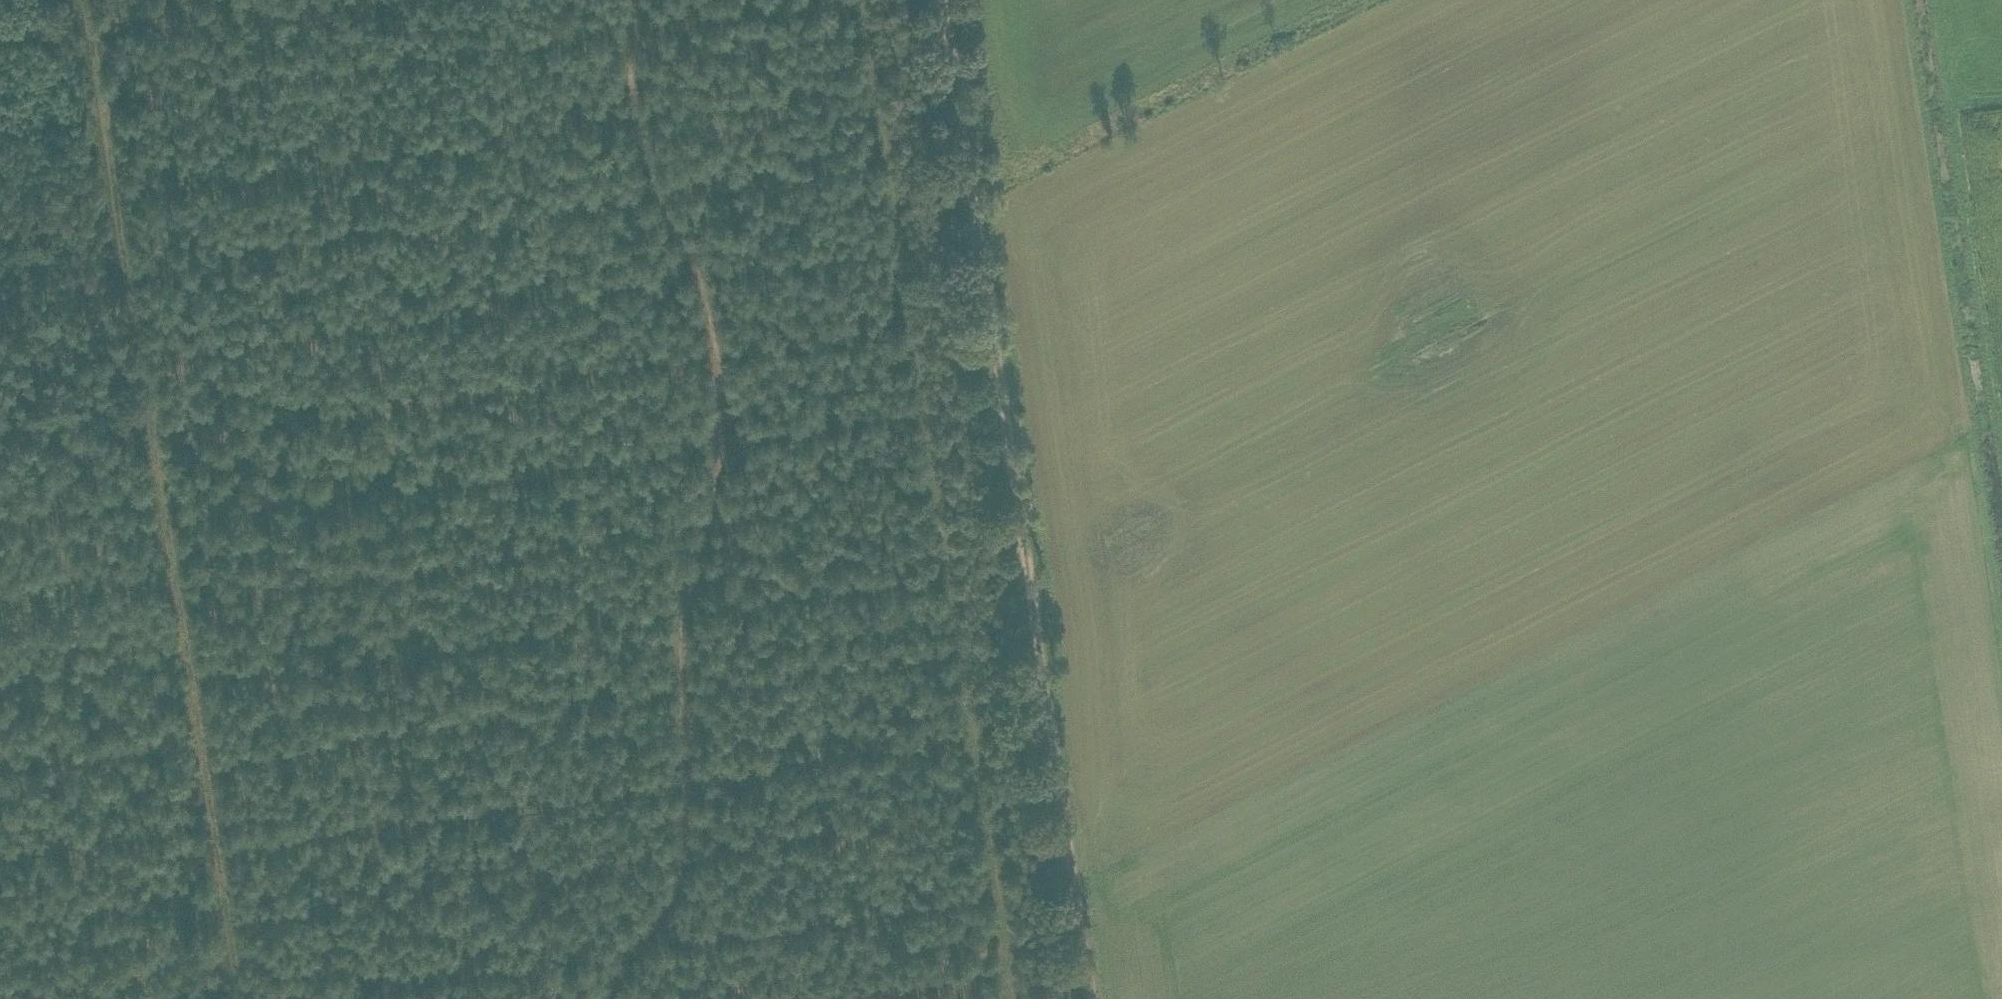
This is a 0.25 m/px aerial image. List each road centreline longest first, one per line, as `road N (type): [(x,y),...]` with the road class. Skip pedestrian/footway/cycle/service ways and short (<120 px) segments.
road 1 (track): [(83,0),(241,998)]
road 2 (track): [(1016,998),(865,0)]
road 3 (track): [(1088,998),(942,0)]

